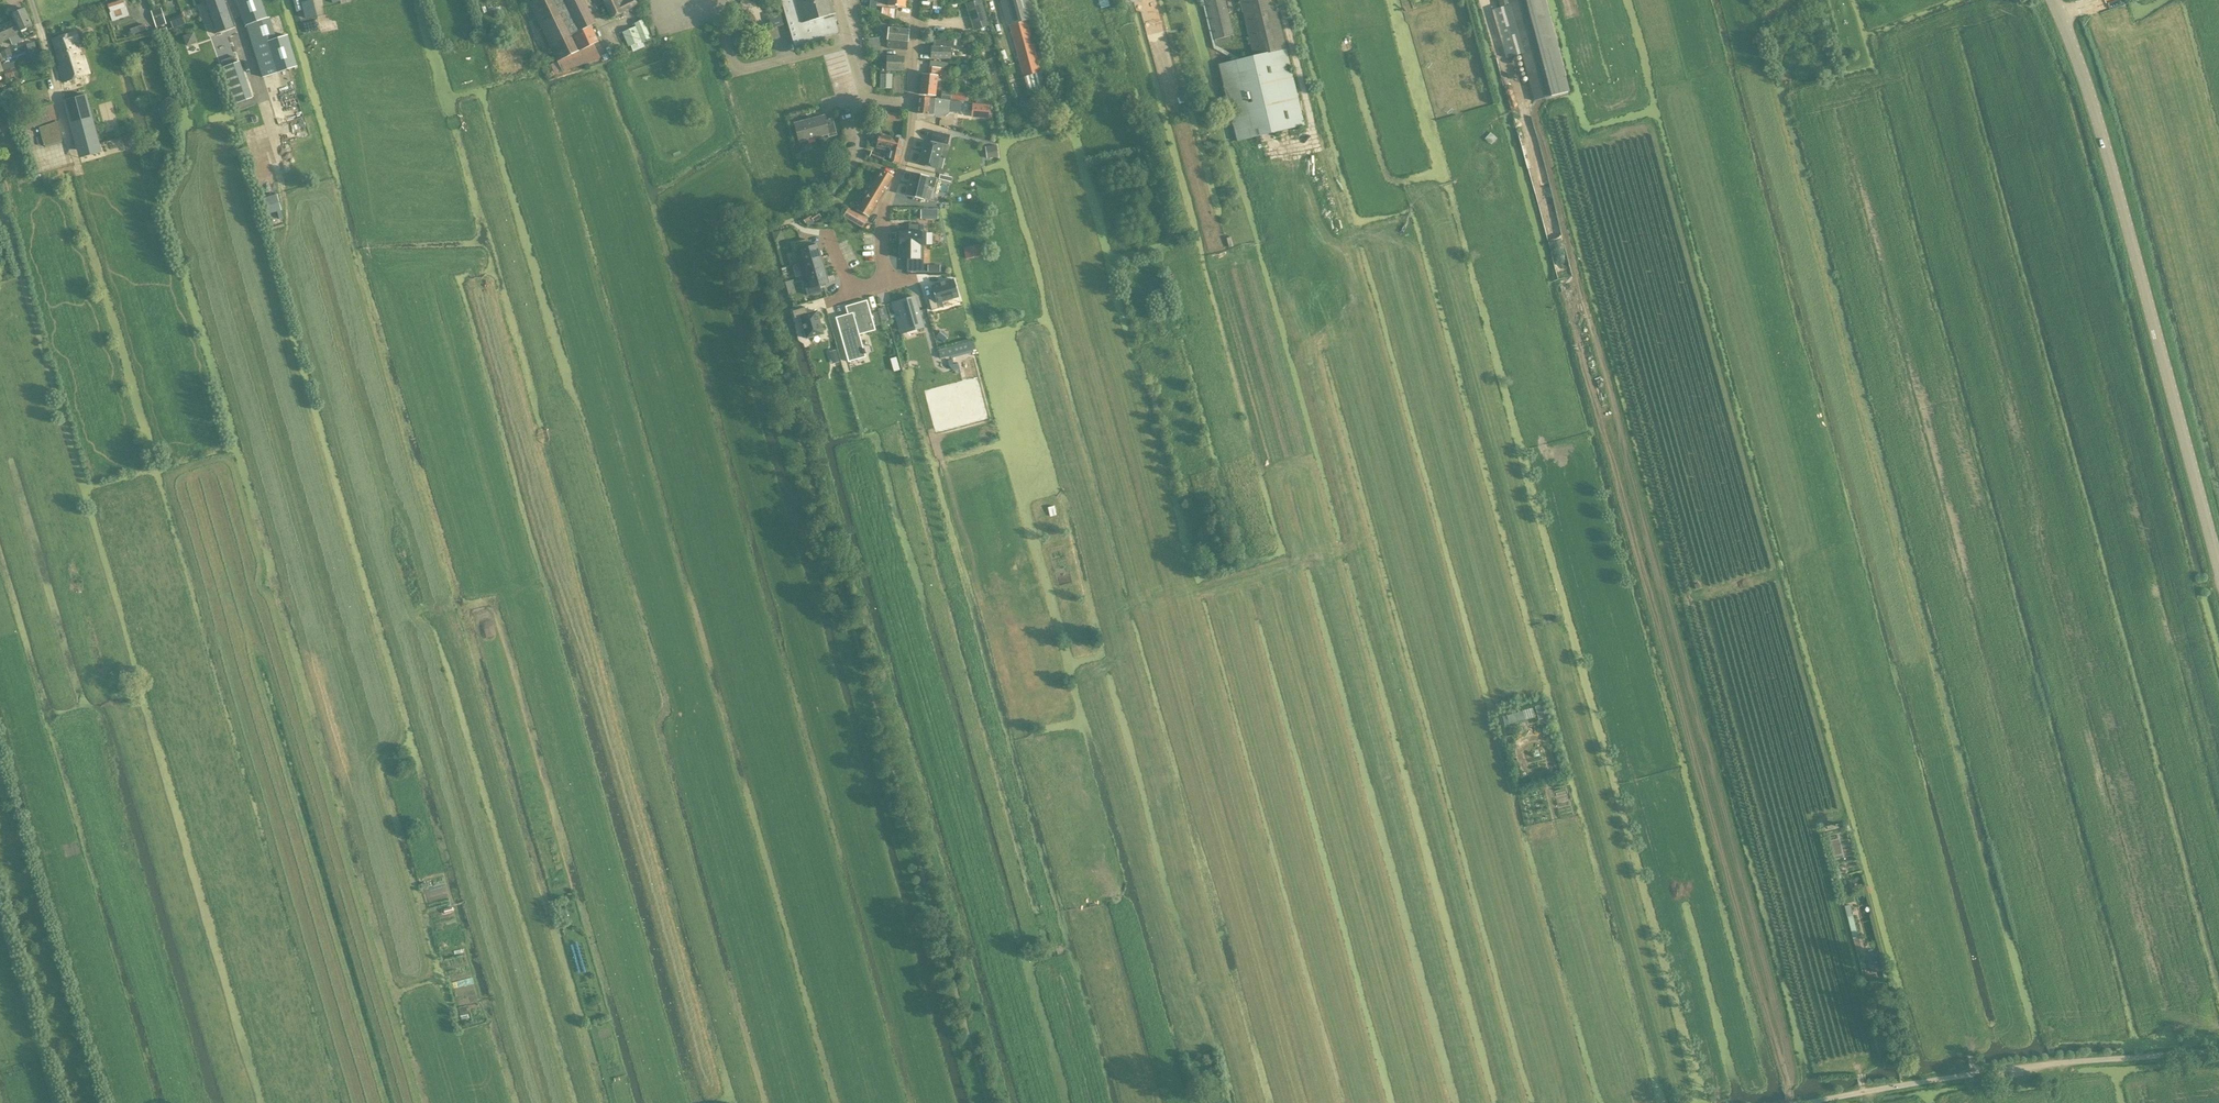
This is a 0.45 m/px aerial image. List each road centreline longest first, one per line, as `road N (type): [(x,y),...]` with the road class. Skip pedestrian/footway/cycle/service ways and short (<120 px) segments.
road 1 (tertiary): [(2218,558),(2085,56),(2056,0)]
road 2 (residential): [(884,282),(883,224),(905,159),(913,103)]

